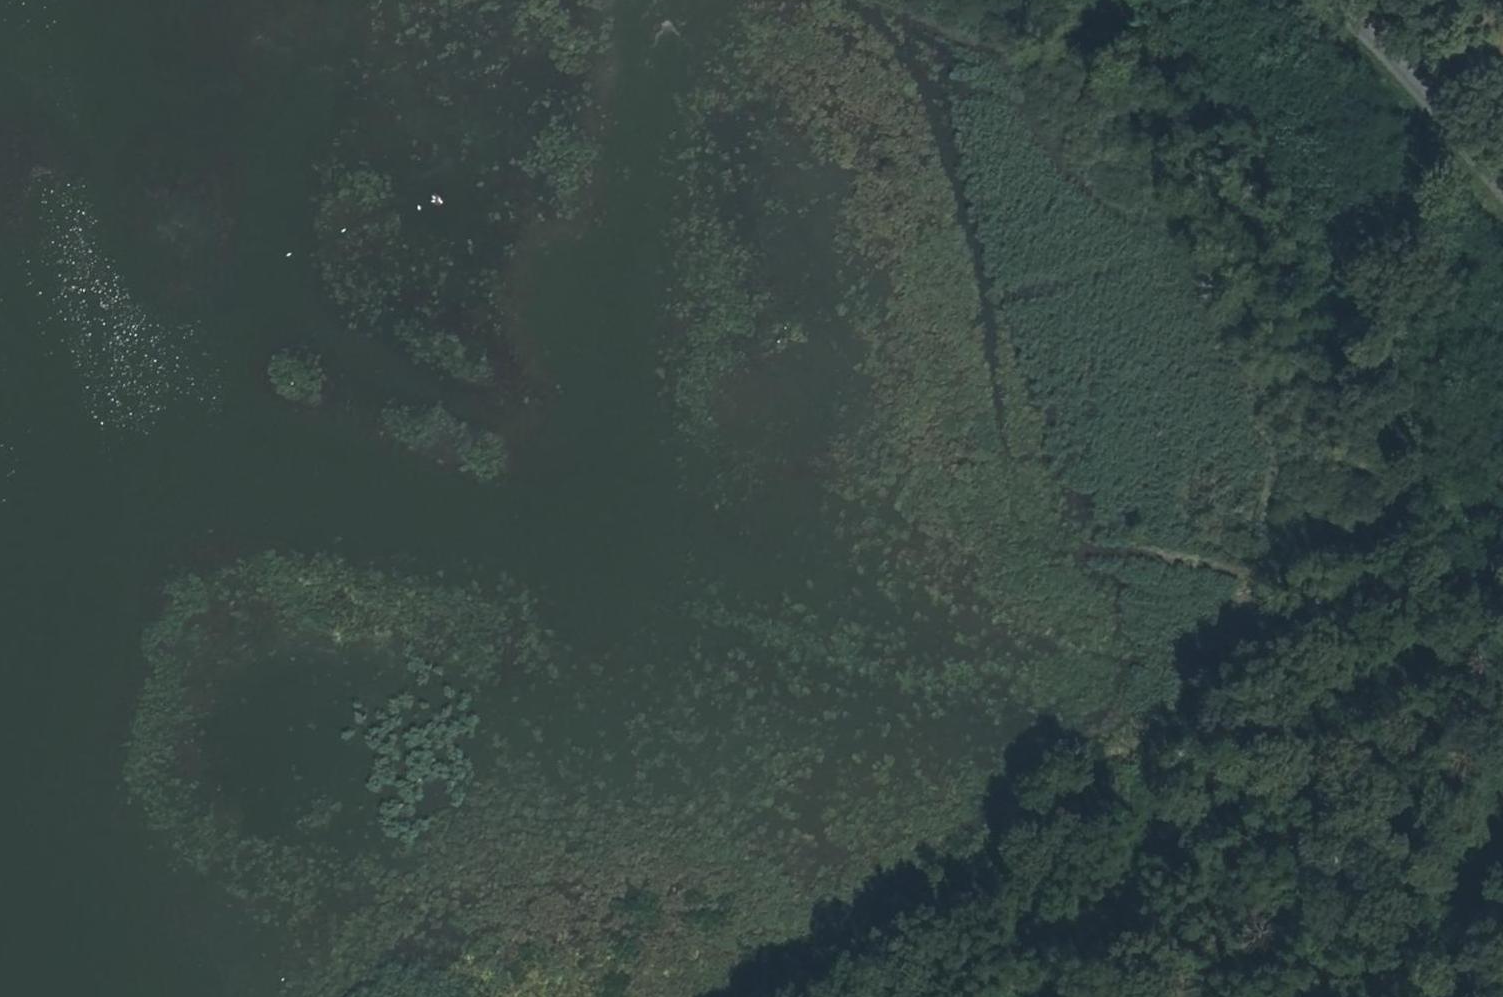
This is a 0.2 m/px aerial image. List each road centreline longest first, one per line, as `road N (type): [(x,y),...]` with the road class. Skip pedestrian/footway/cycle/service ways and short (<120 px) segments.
road 1 (unclassified): [(1502,201),(1376,42),(1326,0)]

